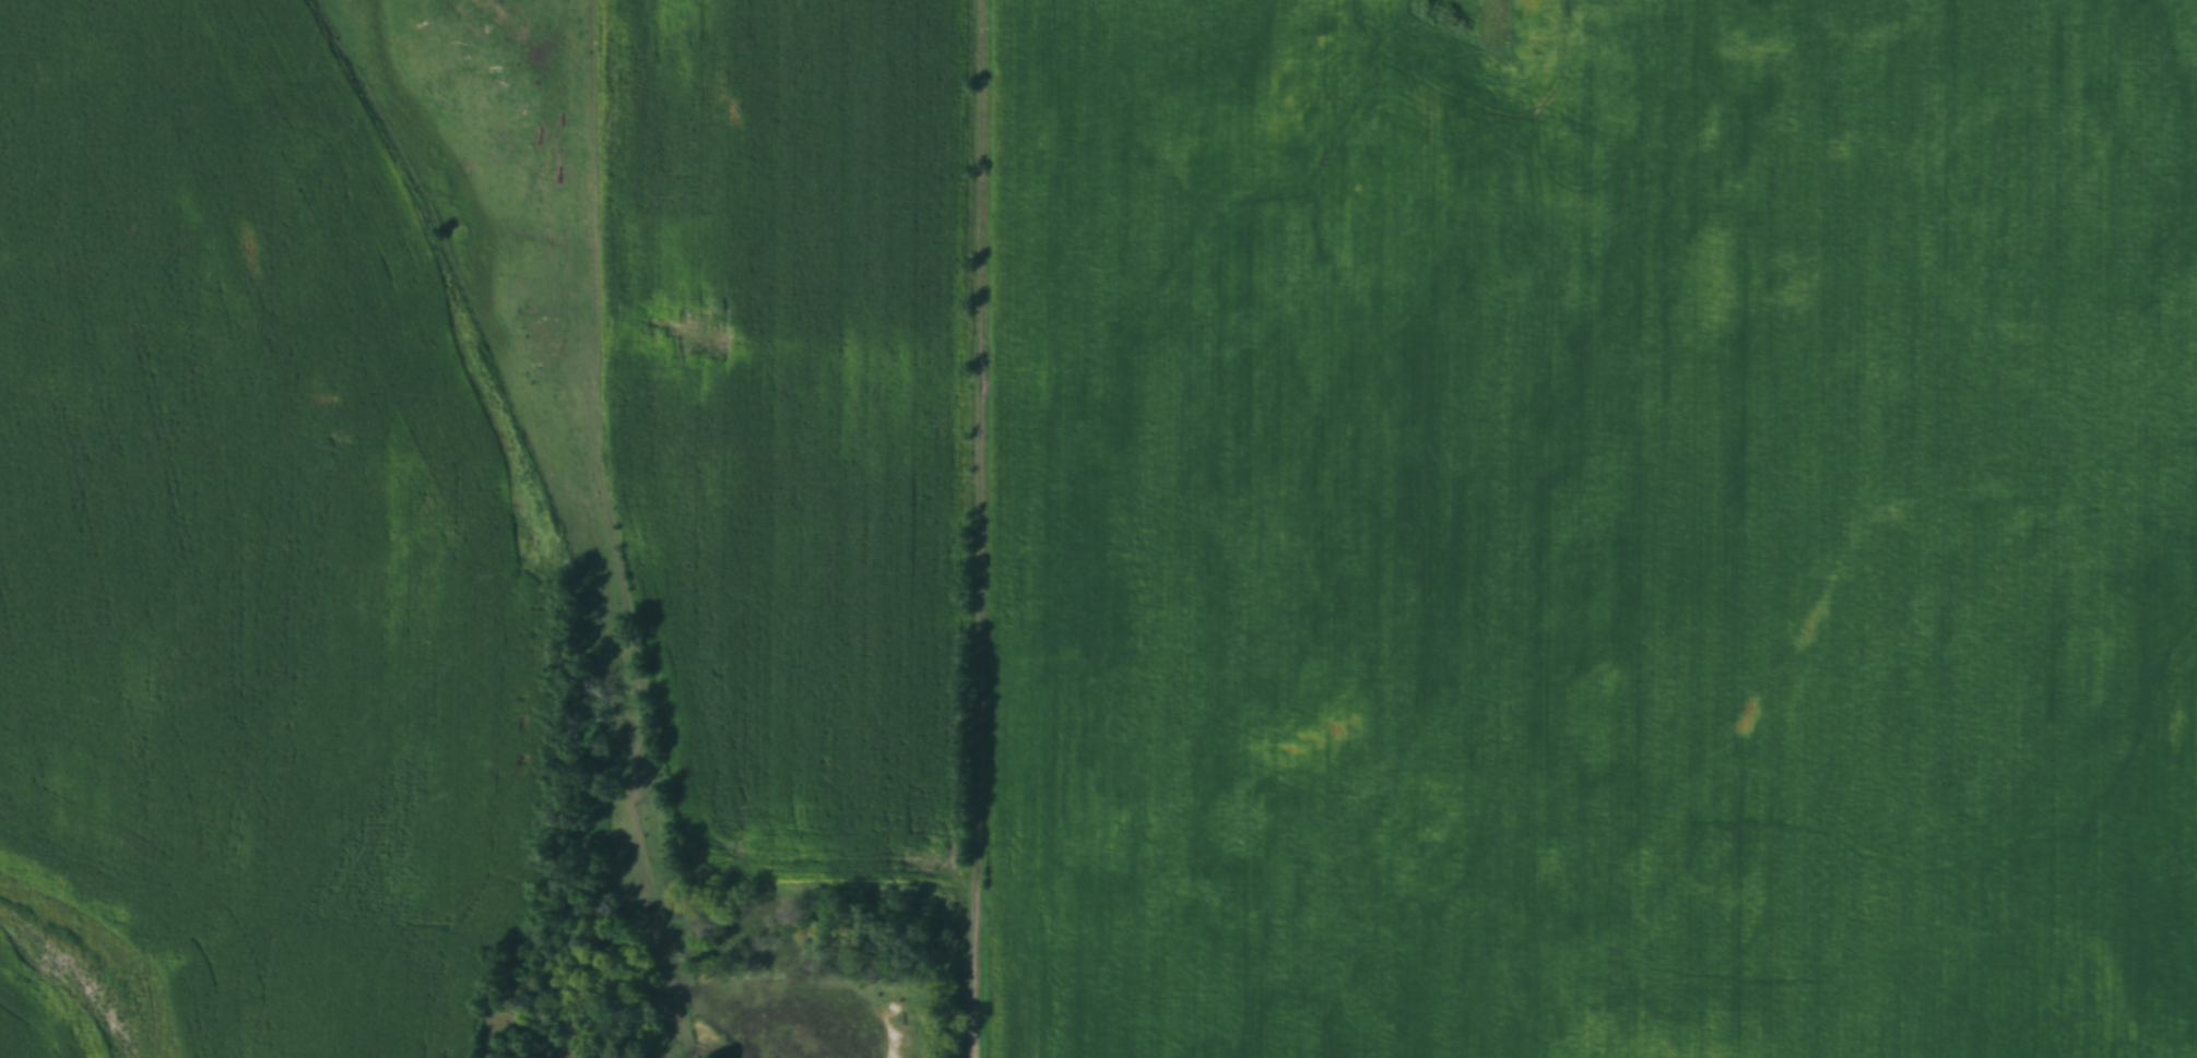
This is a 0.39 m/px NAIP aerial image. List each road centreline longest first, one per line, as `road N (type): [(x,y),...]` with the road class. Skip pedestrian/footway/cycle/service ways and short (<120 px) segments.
road 1 (residential): [(977,1057),(996,0)]

